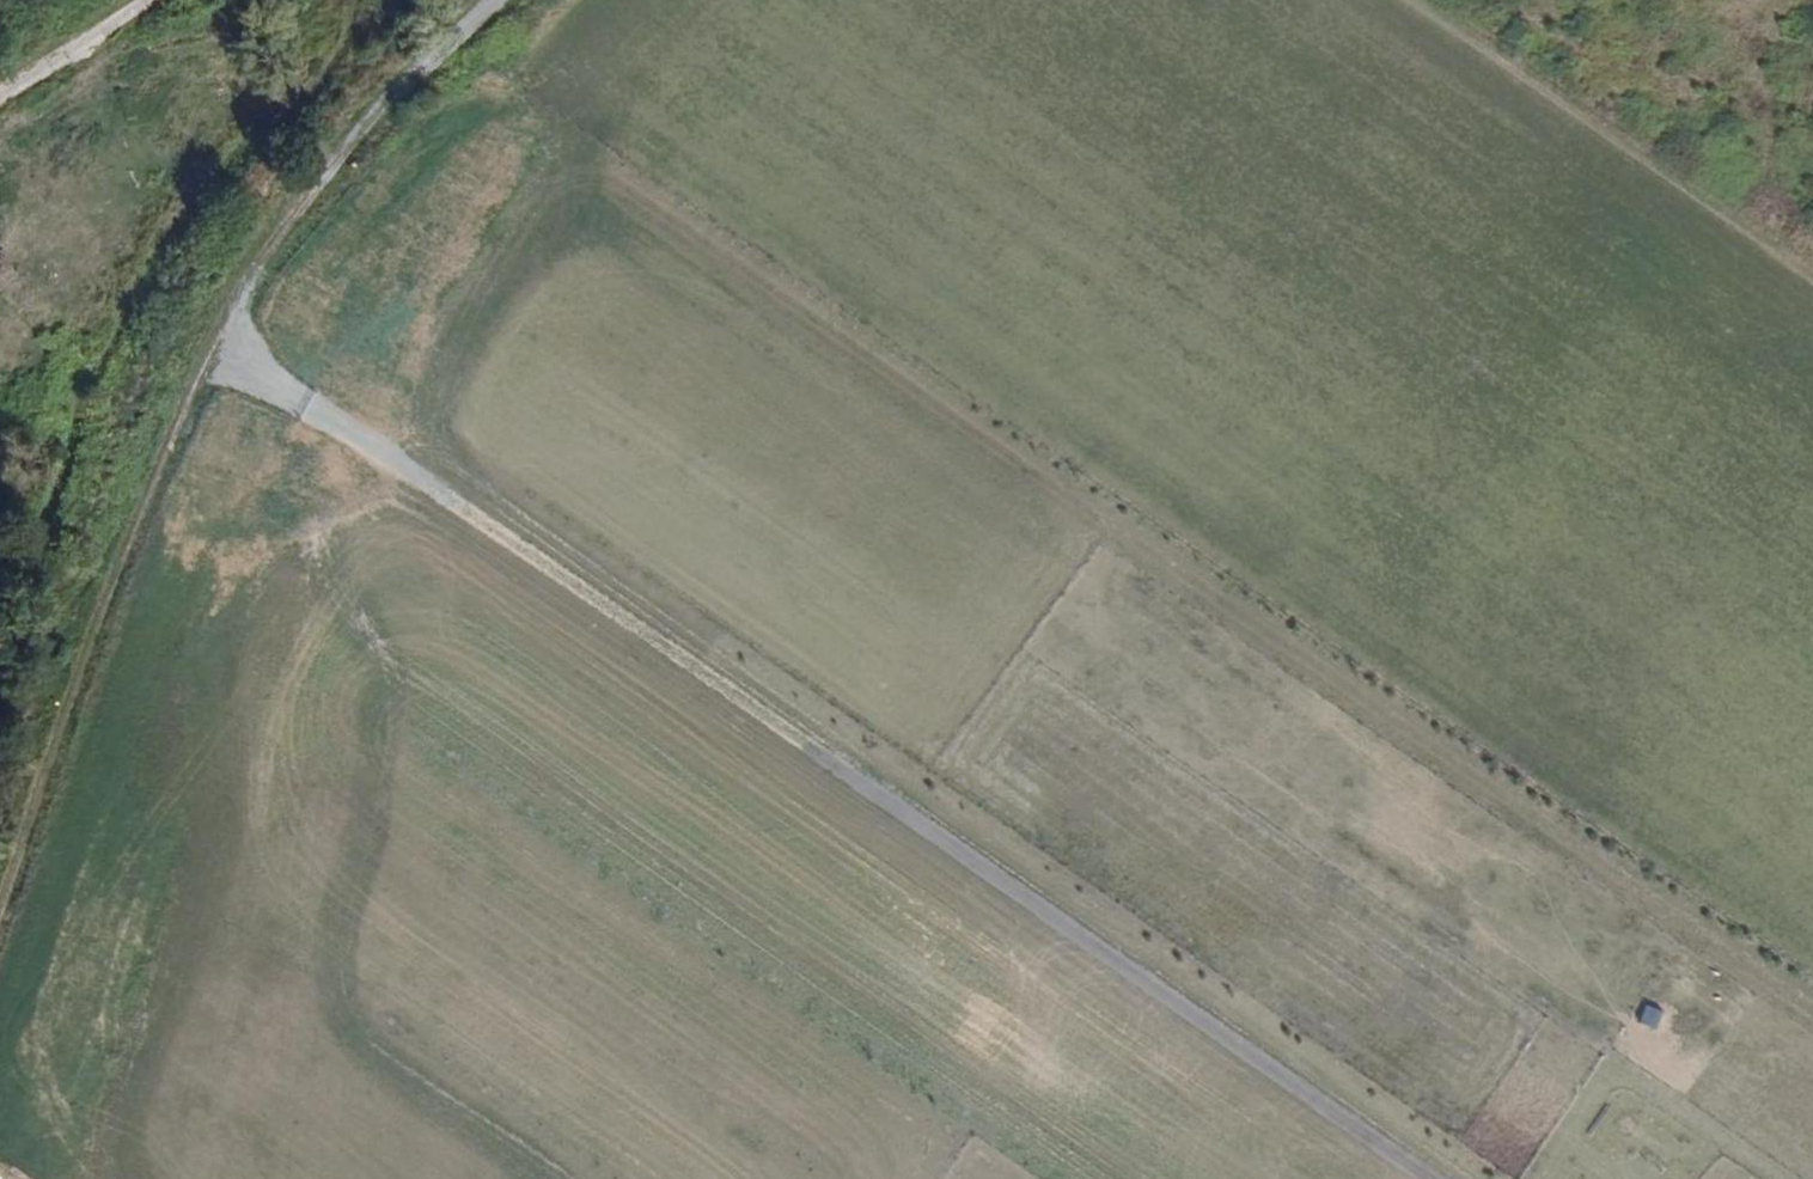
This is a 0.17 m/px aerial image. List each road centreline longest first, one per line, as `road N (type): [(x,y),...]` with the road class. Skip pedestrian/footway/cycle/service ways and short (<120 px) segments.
road 1 (track): [(1434,1178),(333,415)]
road 2 (track): [(512,0),(320,191),(190,378),(0,905)]
road 3 (track): [(384,377),(333,415),(269,358),(547,53),(611,0)]
road 4 (track): [(155,0),(0,100)]

